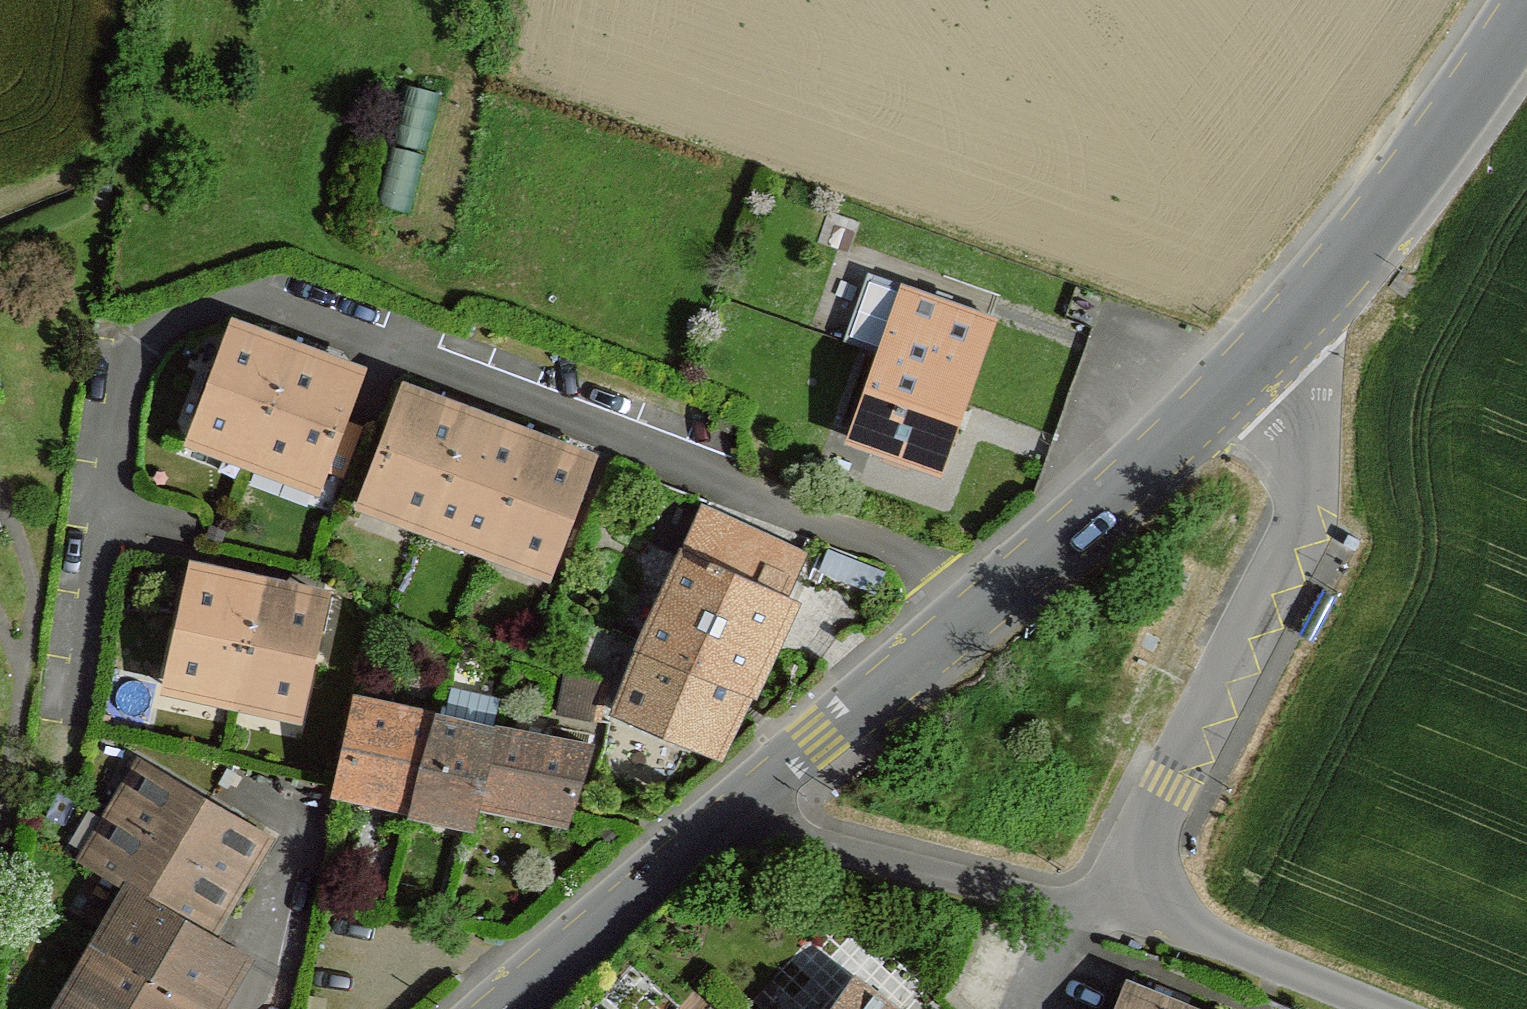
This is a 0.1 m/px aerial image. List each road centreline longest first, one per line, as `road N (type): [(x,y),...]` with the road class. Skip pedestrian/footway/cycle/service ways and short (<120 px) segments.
road 1 (residential): [(999,591),(281,308),(217,299),(169,318),(140,342),(116,383),(62,718)]
road 2 (residential): [(1118,905),(1304,521),(1304,437),(1274,342)]
road 3 (tertiary): [(1274,342),(1432,152),(1526,9)]
road 4 (residential): [(735,808),(779,830),(1044,901),(1118,905)]
road 5 (tertiary): [(1274,342),(999,591)]
road 6 (tertiary): [(999,591),(735,808)]
road 7 (tertiary): [(508,1008),(735,808)]
road 8 (residential): [(1382,1008),(1118,905)]

